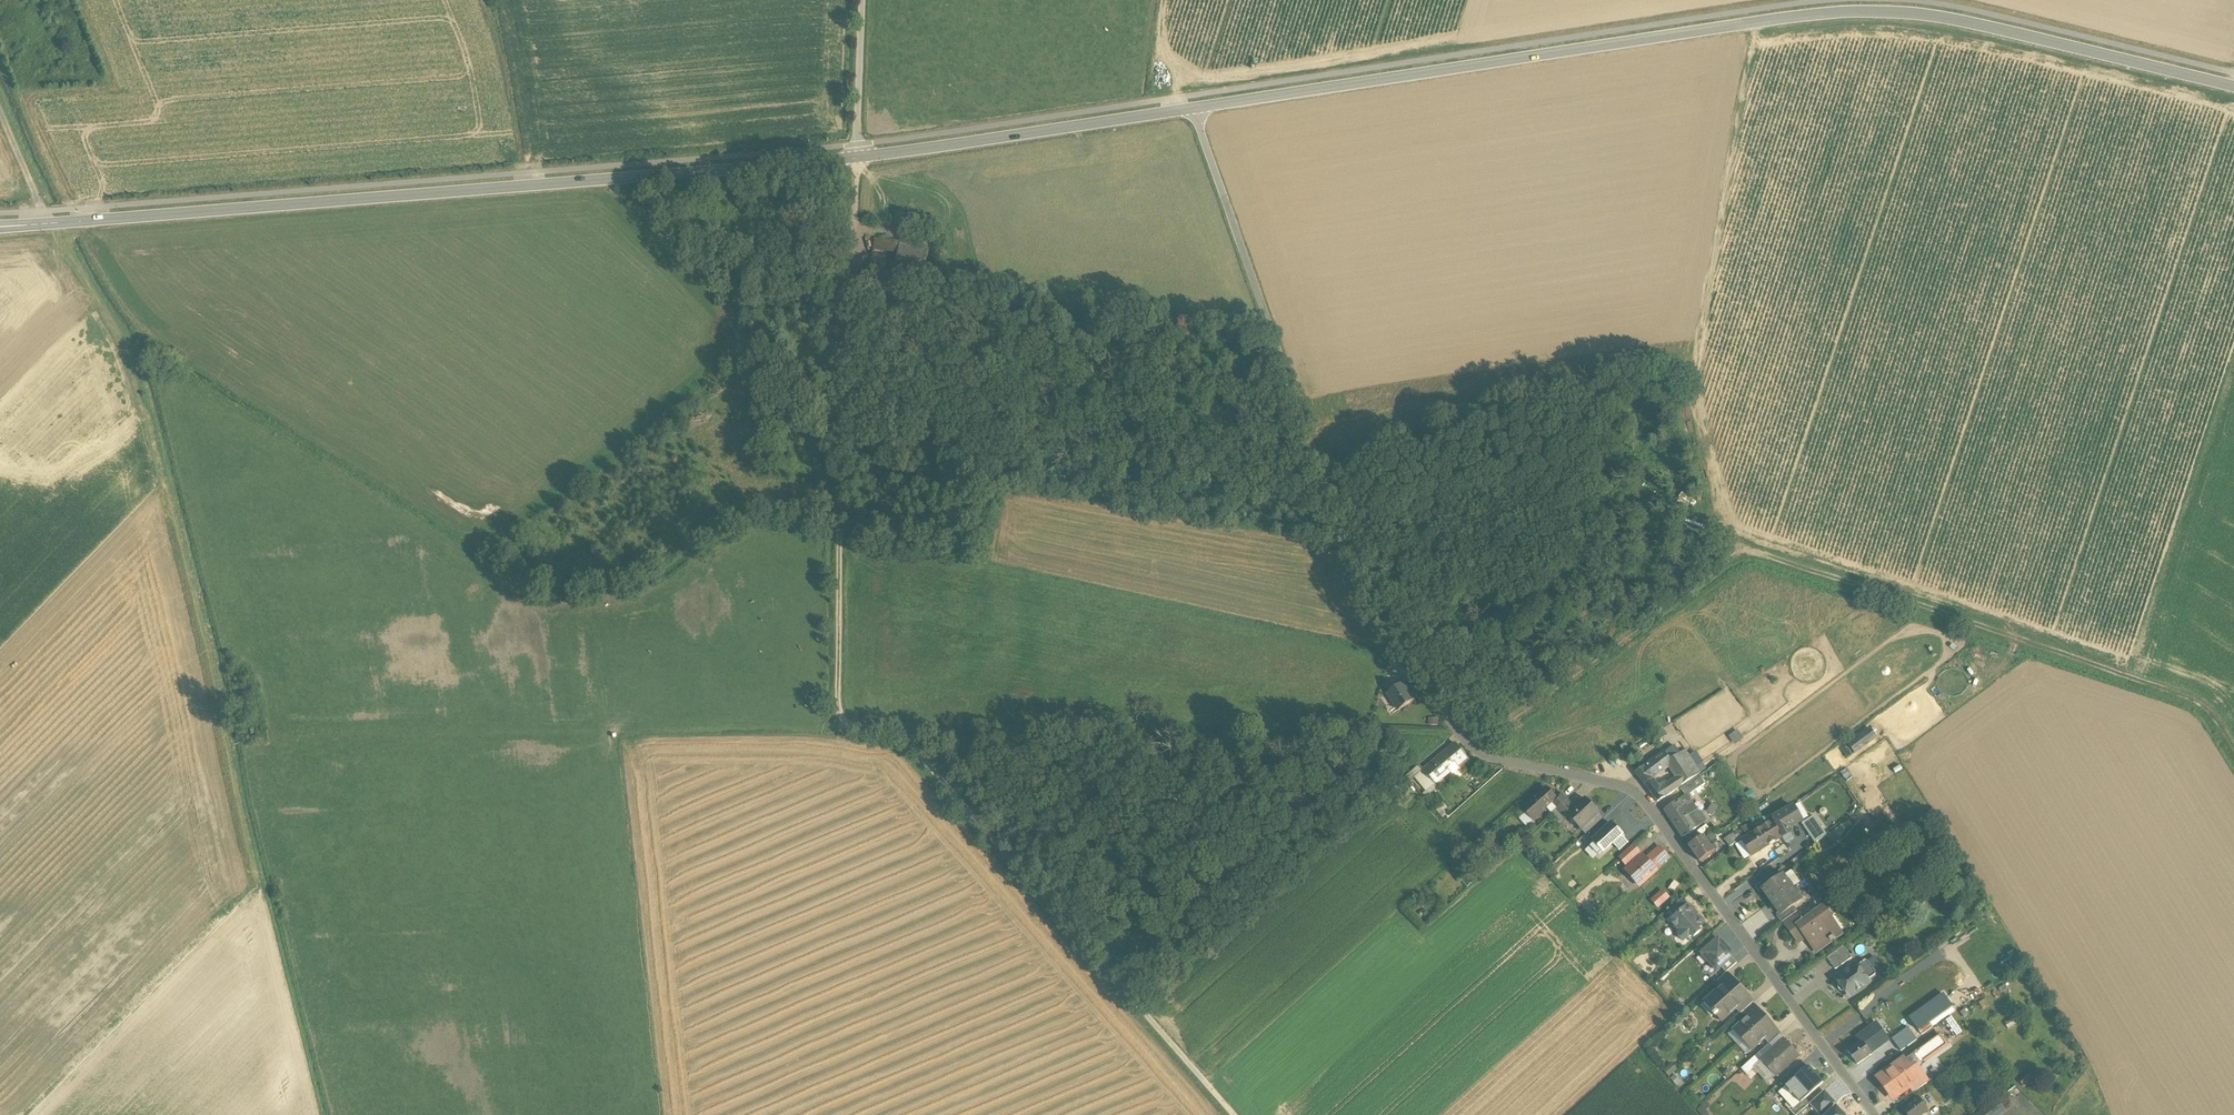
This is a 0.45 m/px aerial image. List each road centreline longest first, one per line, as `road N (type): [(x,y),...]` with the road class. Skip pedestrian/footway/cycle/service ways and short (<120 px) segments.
road 1 (unclassified): [(1873,1114),(1643,800),(1481,753),(1361,600),(1195,108)]
road 2 (unclassified): [(2233,87),(1992,28),(1871,12),(1195,108)]
road 3 (track): [(1468,742),(1727,556),(1750,548),(2202,706),(2233,750)]
road 4 (unclassified): [(857,160),(0,227)]
road 5 (track): [(857,160),(840,712),(853,728),(901,734)]
road 6 (track): [(901,734),(1435,735)]
road 7 (track): [(1235,1114),(901,734)]
road 8 (track): [(846,416),(905,416),(1320,468)]
road 9 (unclassified): [(1195,108),(857,160)]
road 10 (unclassified): [(862,0),(857,160)]
road 11 (track): [(50,224),(0,108)]

